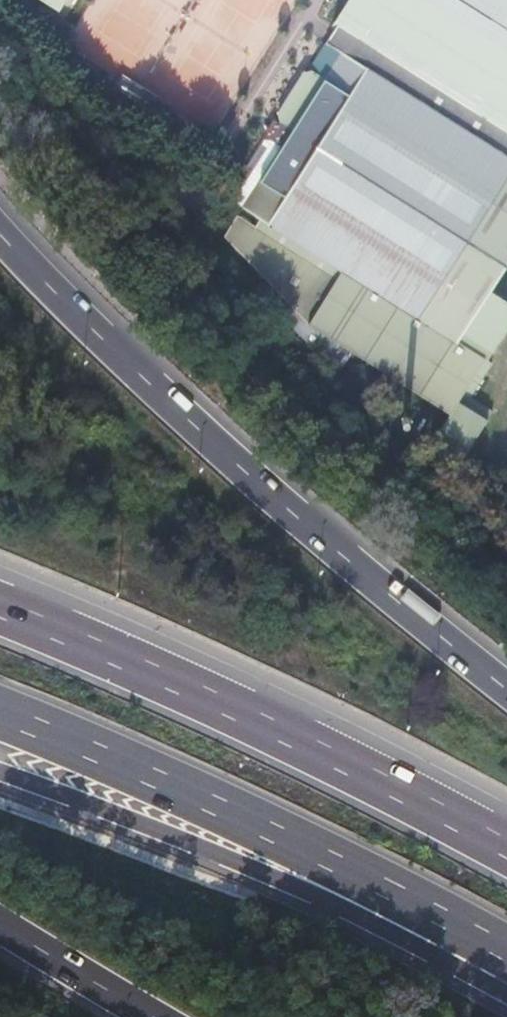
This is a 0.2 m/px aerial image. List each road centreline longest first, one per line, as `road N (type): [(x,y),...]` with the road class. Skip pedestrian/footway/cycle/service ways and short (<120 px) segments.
road 1 (motorway): [(506,689),(134,371),(0,233)]
road 2 (motorway): [(0,714),(243,813),(506,954)]
road 3 (motorway): [(506,849),(187,688),(0,609)]
road 4 (motorway): [(0,776),(262,874),(506,989)]
road 5 (motorway): [(0,924),(155,1016)]

